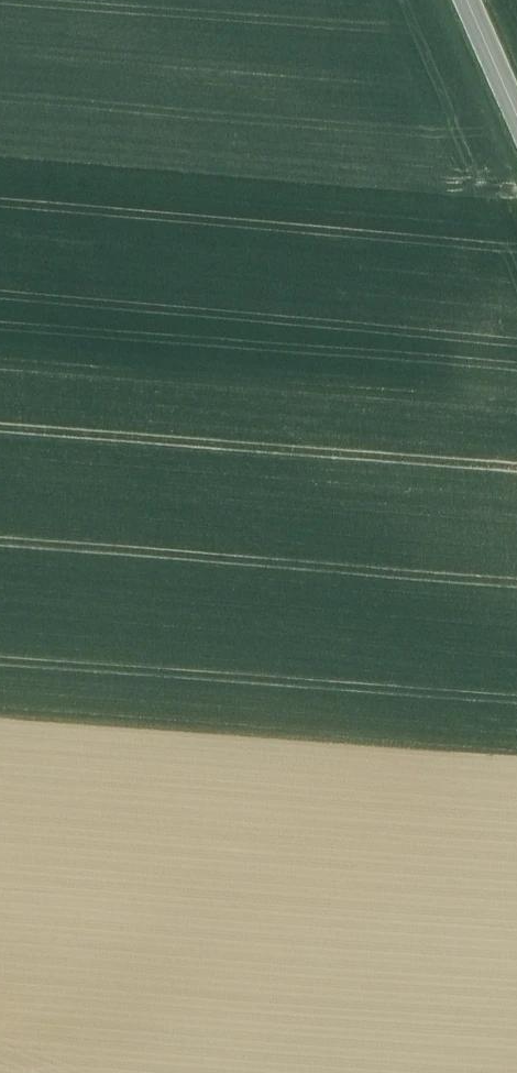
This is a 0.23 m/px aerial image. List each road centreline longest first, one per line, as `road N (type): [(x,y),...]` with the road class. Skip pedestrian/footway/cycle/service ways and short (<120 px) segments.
road 1 (unclassified): [(516,111),(468,0)]

